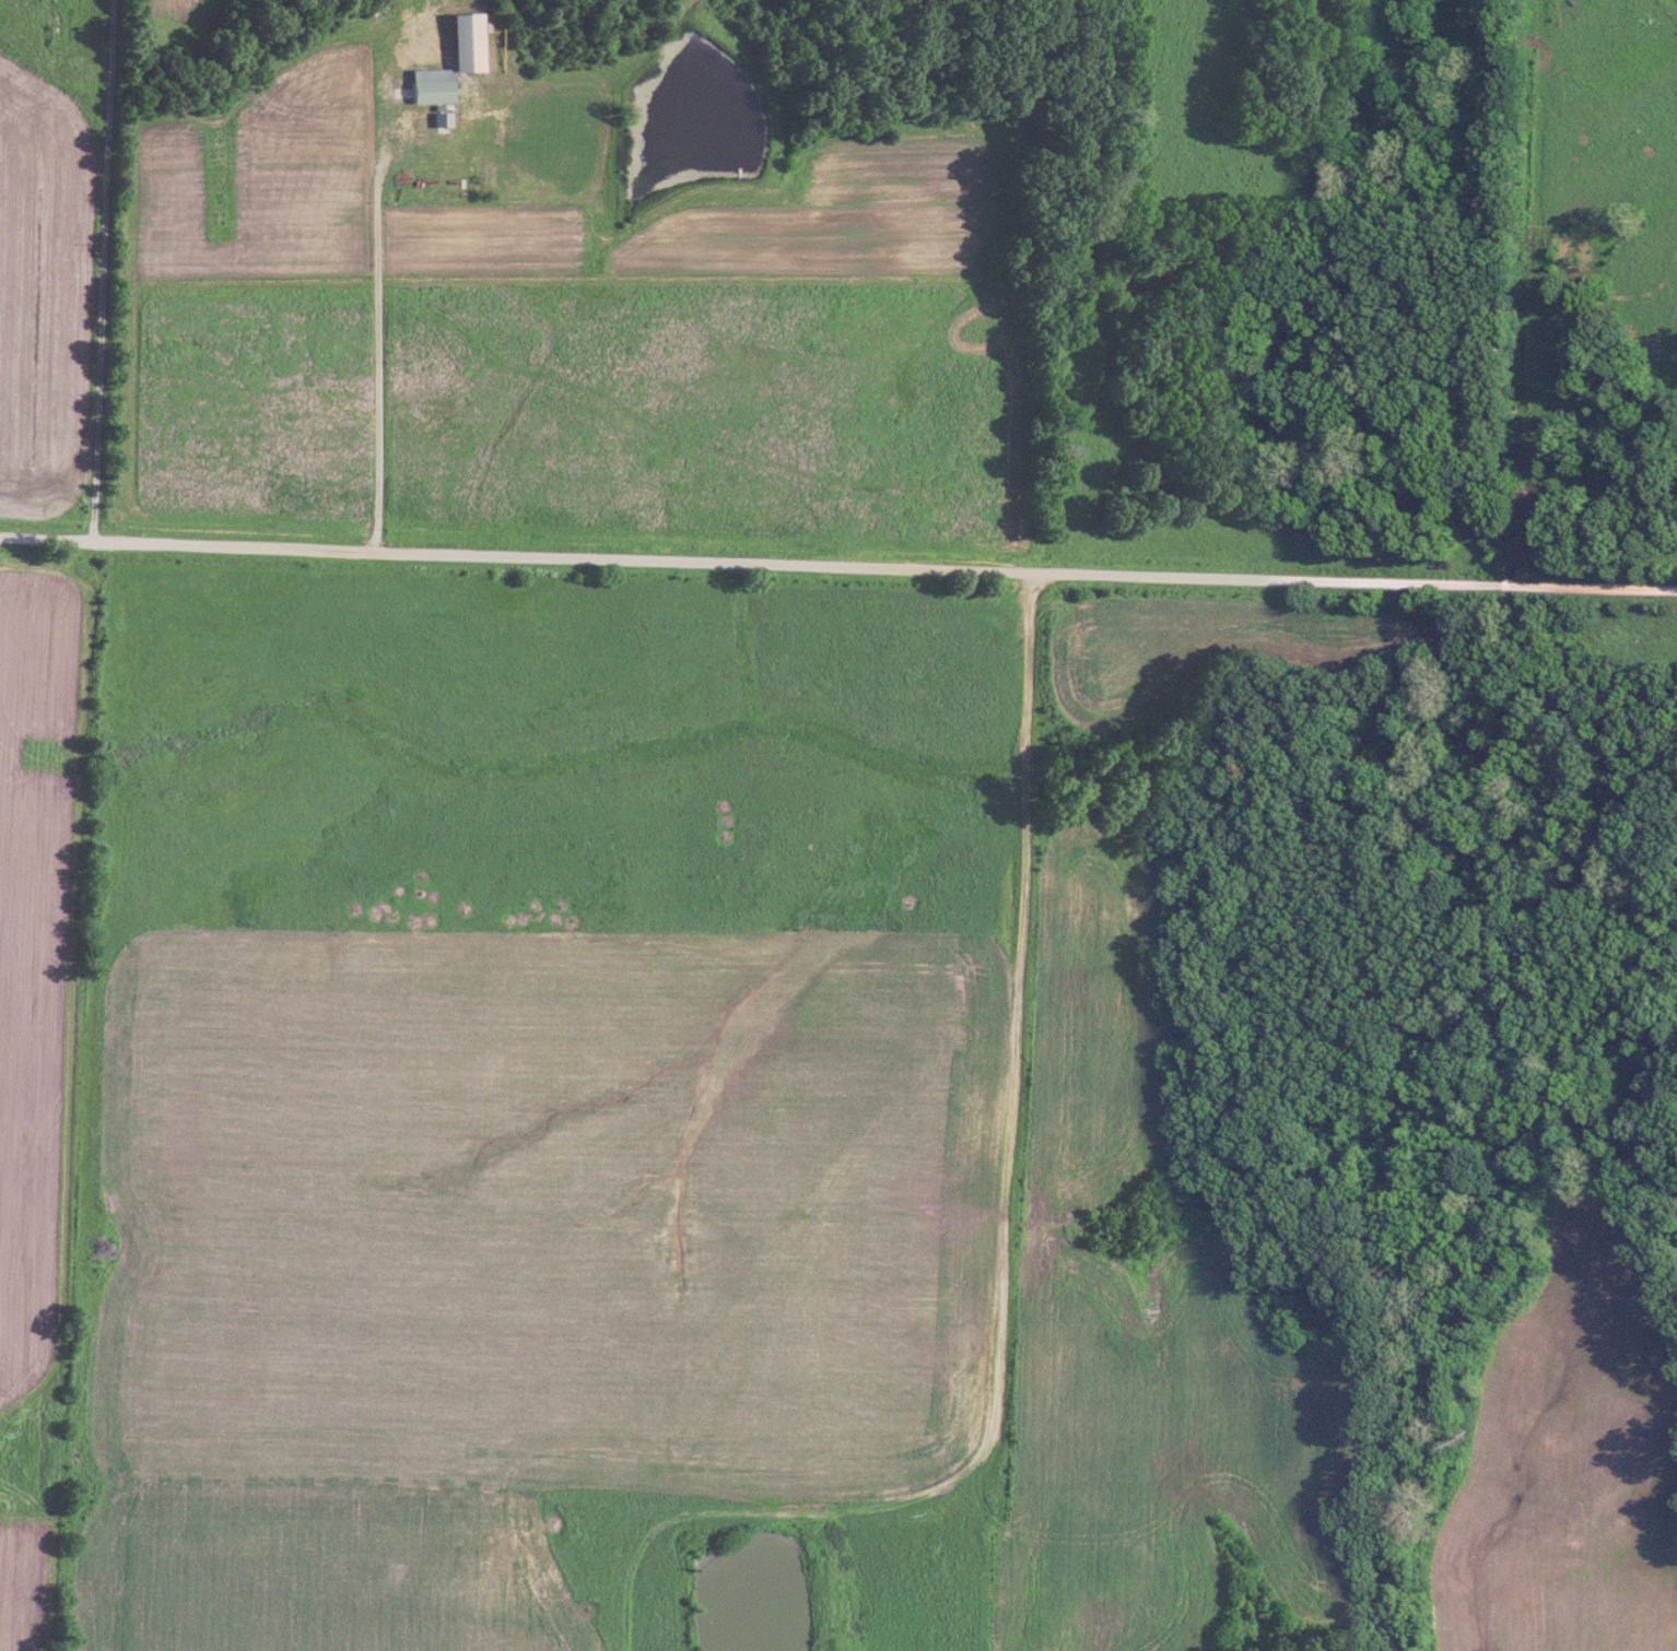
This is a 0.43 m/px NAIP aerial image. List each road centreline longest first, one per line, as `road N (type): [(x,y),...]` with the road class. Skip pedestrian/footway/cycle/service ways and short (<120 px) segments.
road 1 (residential): [(1676,591),(0,539)]

